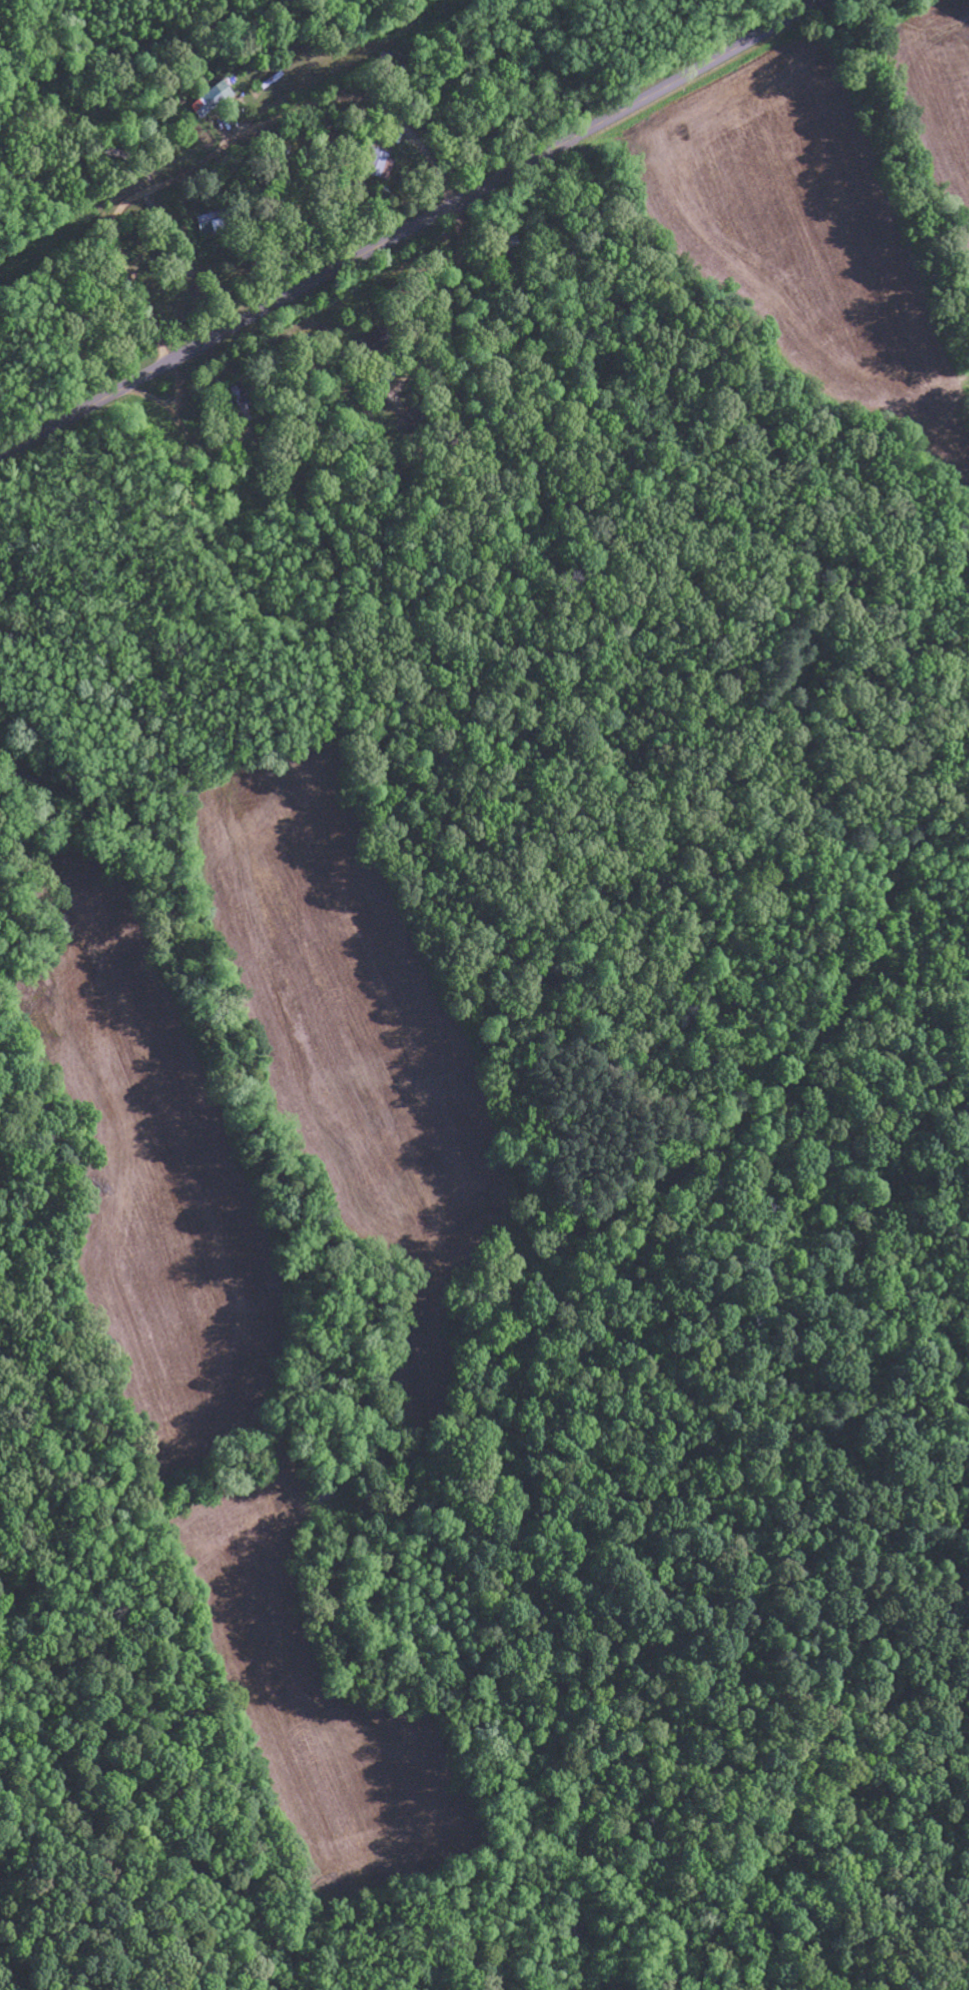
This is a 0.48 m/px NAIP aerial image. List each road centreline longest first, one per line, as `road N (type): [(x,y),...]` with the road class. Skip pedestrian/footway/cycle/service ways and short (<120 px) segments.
road 1 (tertiary): [(0,460),(820,0)]
road 2 (residential): [(456,205),(409,134),(370,102),(350,99),(244,139),(159,191)]
road 3 (residential): [(159,191),(78,0)]
road 4 (residential): [(171,365),(115,232),(130,205),(159,191)]

